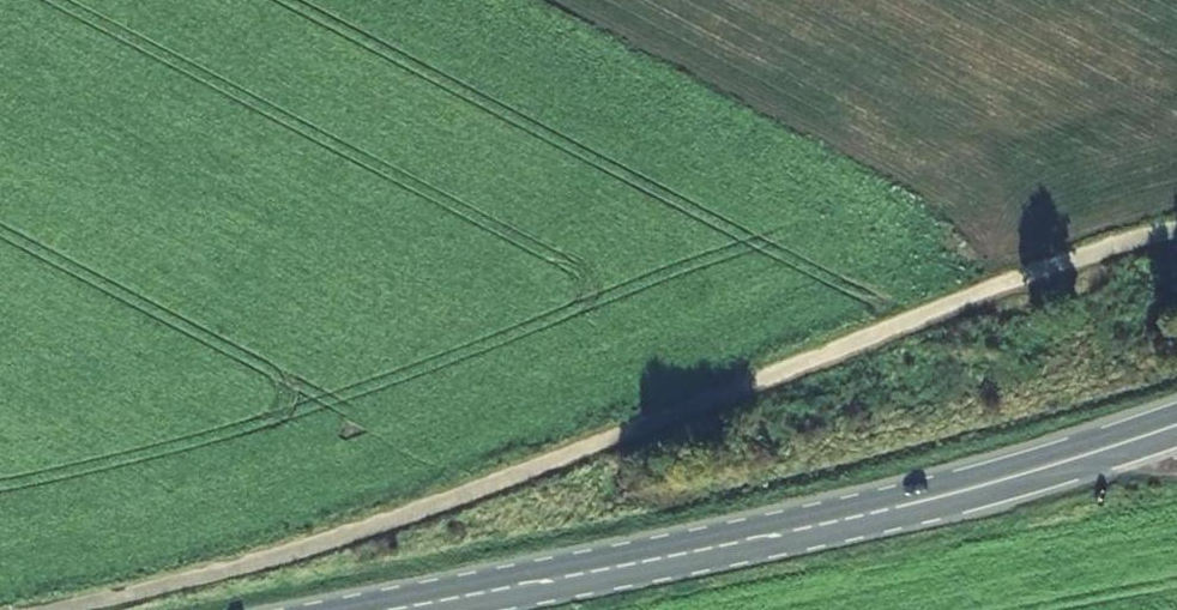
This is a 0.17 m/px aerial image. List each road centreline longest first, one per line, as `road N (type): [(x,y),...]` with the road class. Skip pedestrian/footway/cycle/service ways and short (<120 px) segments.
road 1 (track): [(69,609),(329,543),(449,503),(1030,280),(1176,232)]
road 2 (secondary): [(394,609),(816,527),(1176,425)]

